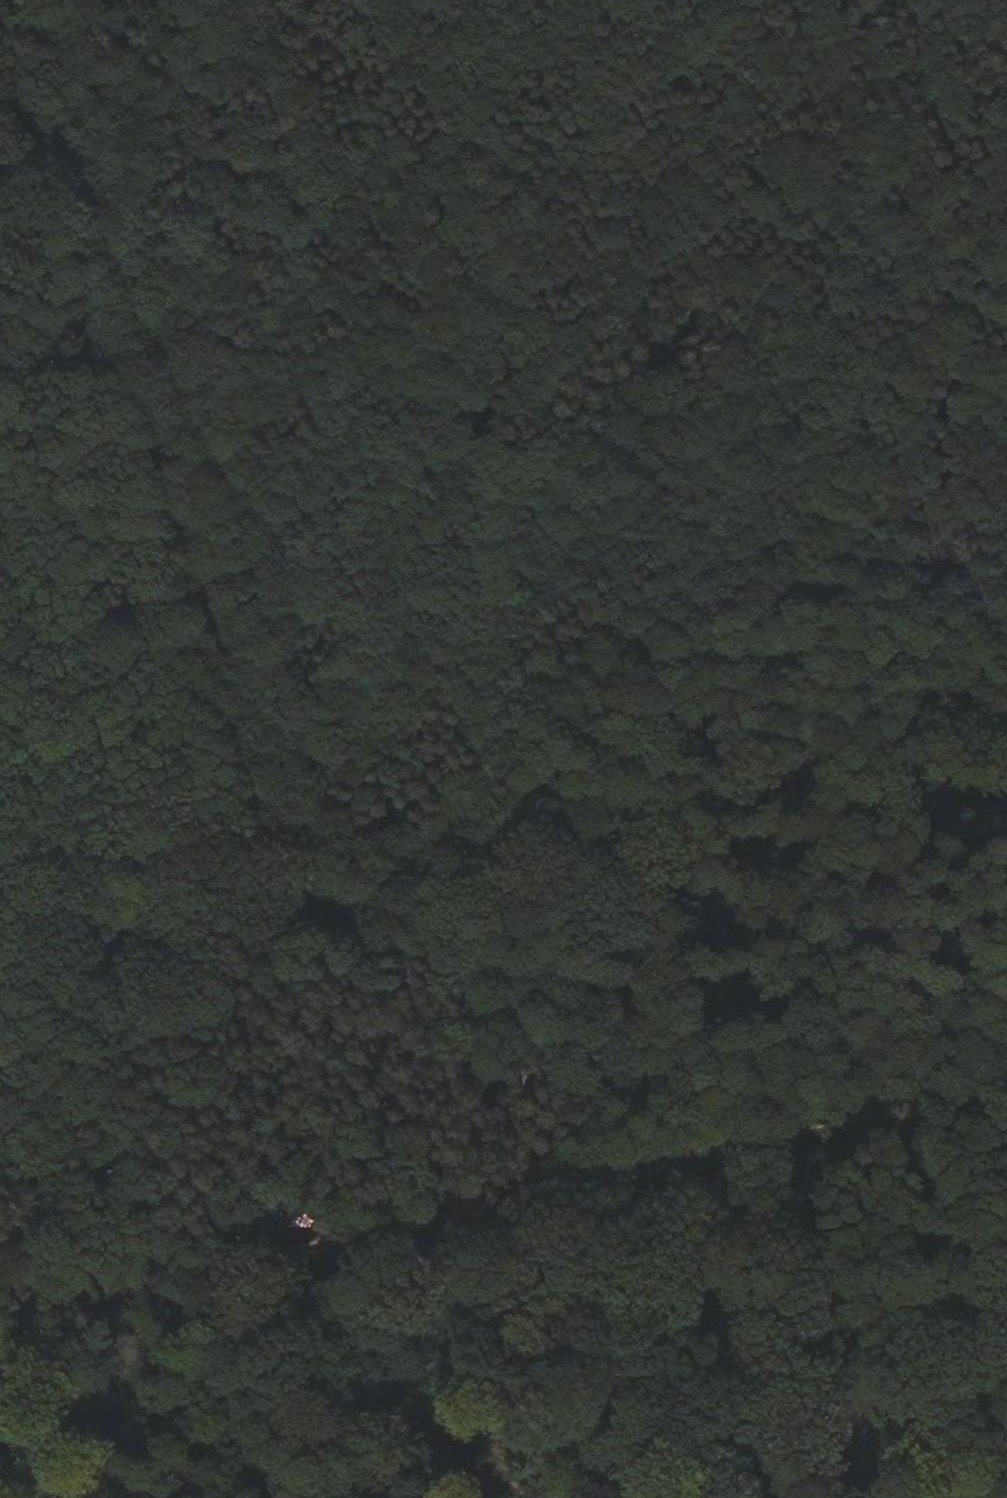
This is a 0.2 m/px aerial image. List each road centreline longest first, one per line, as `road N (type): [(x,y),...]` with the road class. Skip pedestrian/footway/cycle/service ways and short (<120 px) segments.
road 1 (track): [(0,1350),(1006,1109)]

